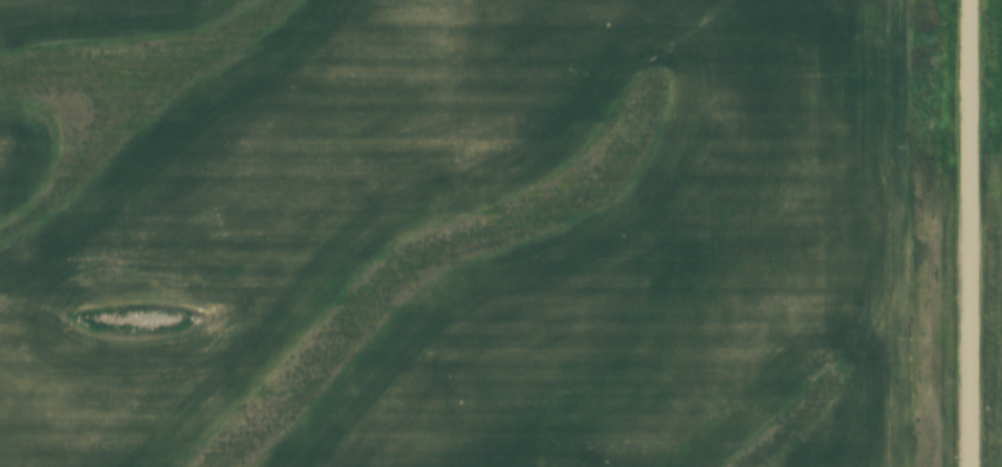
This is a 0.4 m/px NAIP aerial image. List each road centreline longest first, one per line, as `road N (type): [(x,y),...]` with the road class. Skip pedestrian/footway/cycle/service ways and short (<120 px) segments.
road 1 (tertiary): [(968,466),(968,0)]

